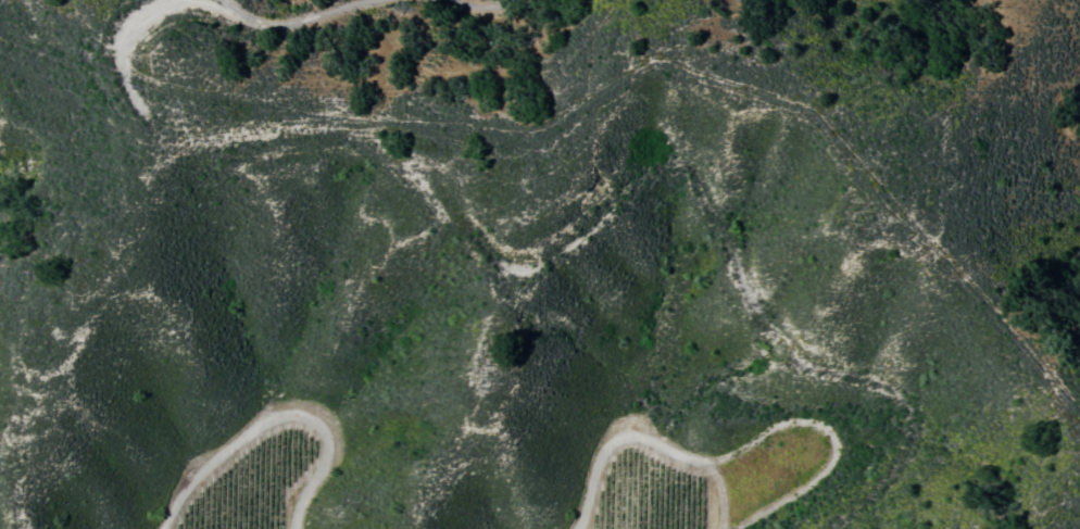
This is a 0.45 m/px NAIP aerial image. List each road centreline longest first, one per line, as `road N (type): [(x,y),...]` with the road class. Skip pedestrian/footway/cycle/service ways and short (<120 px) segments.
road 1 (residential): [(836,528),(903,451),(909,418),(902,398),(867,374),(817,362),(770,324),(688,164),(675,159),(649,169),(568,262),(549,270),(503,269),(401,161),(363,140),(327,138),(215,156),(165,143),(135,103),(128,60),(148,25),(166,13),(204,10)]
road 2 (residential): [(192,0),(258,27),(315,23),(385,0)]

